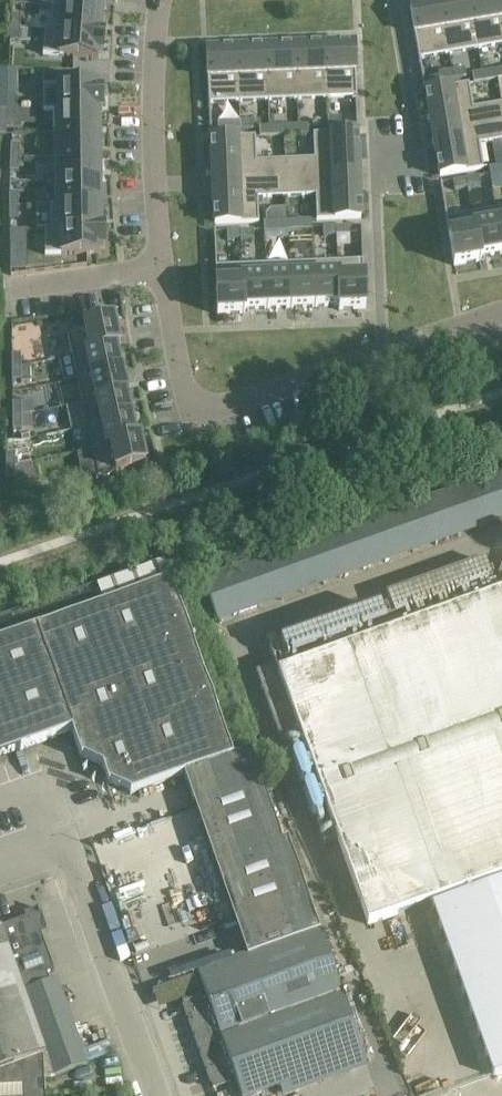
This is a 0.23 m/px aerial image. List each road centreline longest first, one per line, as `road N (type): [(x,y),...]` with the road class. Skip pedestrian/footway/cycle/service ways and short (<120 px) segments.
road 1 (residential): [(394,0),(417,145),(377,150),(386,351)]
road 2 (unclassified): [(156,1095),(46,792),(0,820)]
road 3 (residential): [(161,267),(191,377),(214,404),(386,351)]
road 4 (residential): [(160,0),(154,154),(161,267)]
road 5 (residential): [(161,267),(19,286)]
road 6 (residential): [(386,351),(501,313)]

